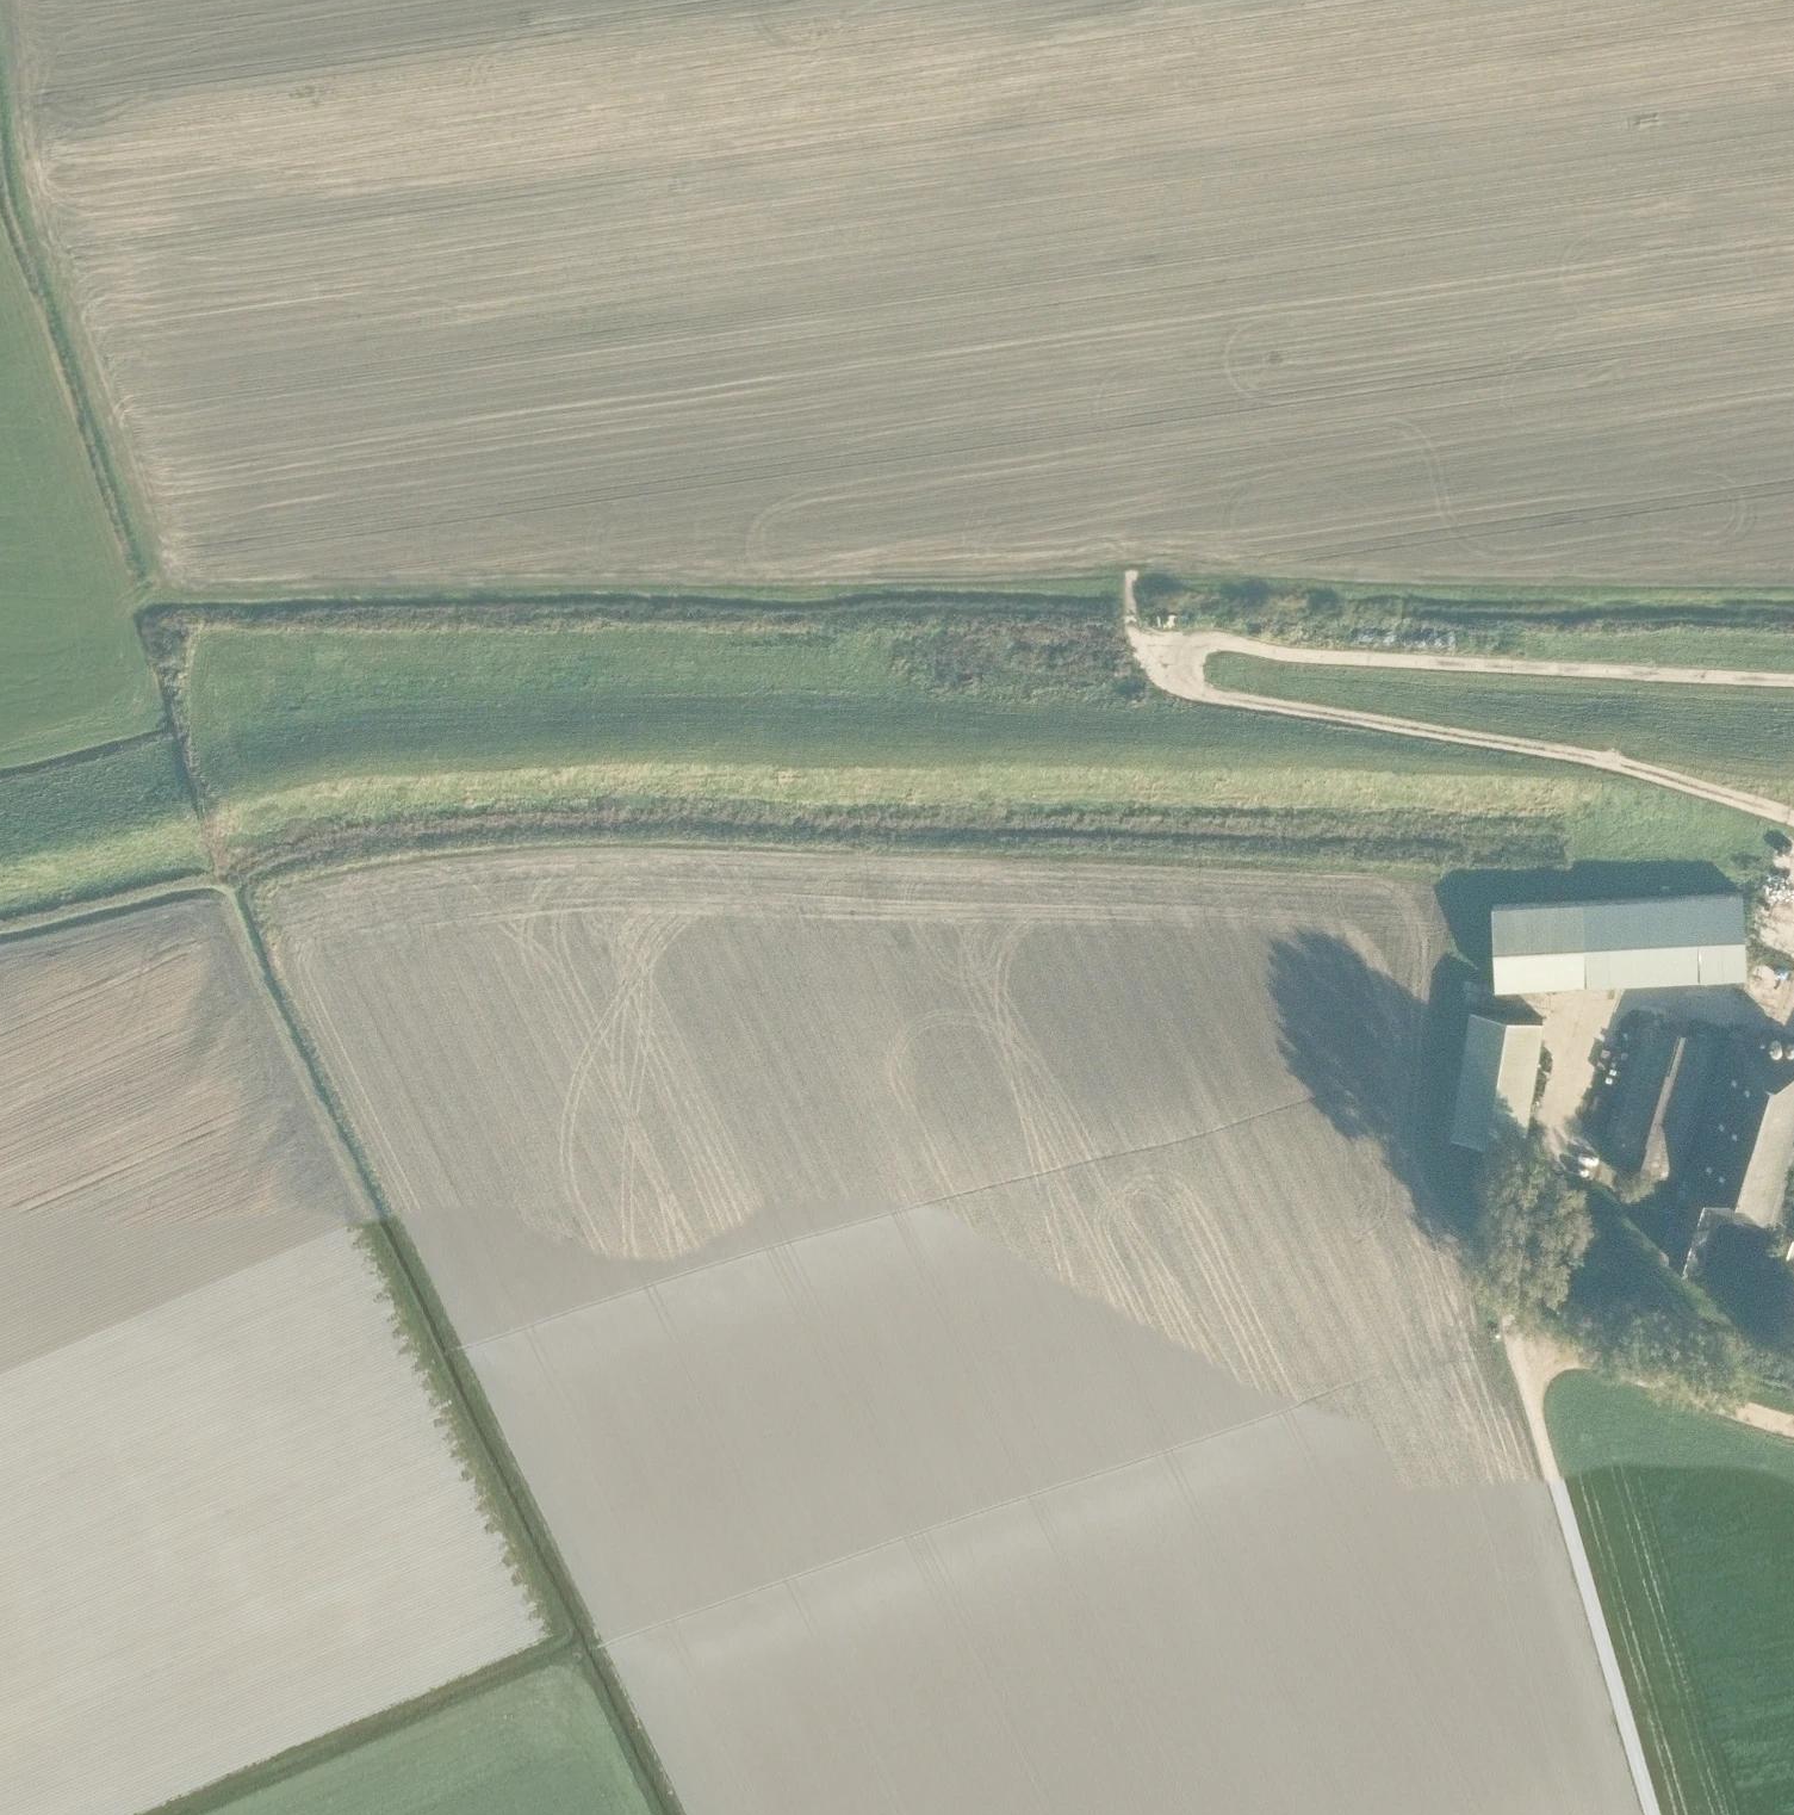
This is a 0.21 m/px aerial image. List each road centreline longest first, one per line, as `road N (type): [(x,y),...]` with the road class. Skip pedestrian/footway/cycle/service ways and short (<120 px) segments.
road 1 (track): [(1793,817),(1580,754),(1208,693),(1185,674),(1182,661),(1191,642),(1212,636),(1284,655),(1793,679)]

